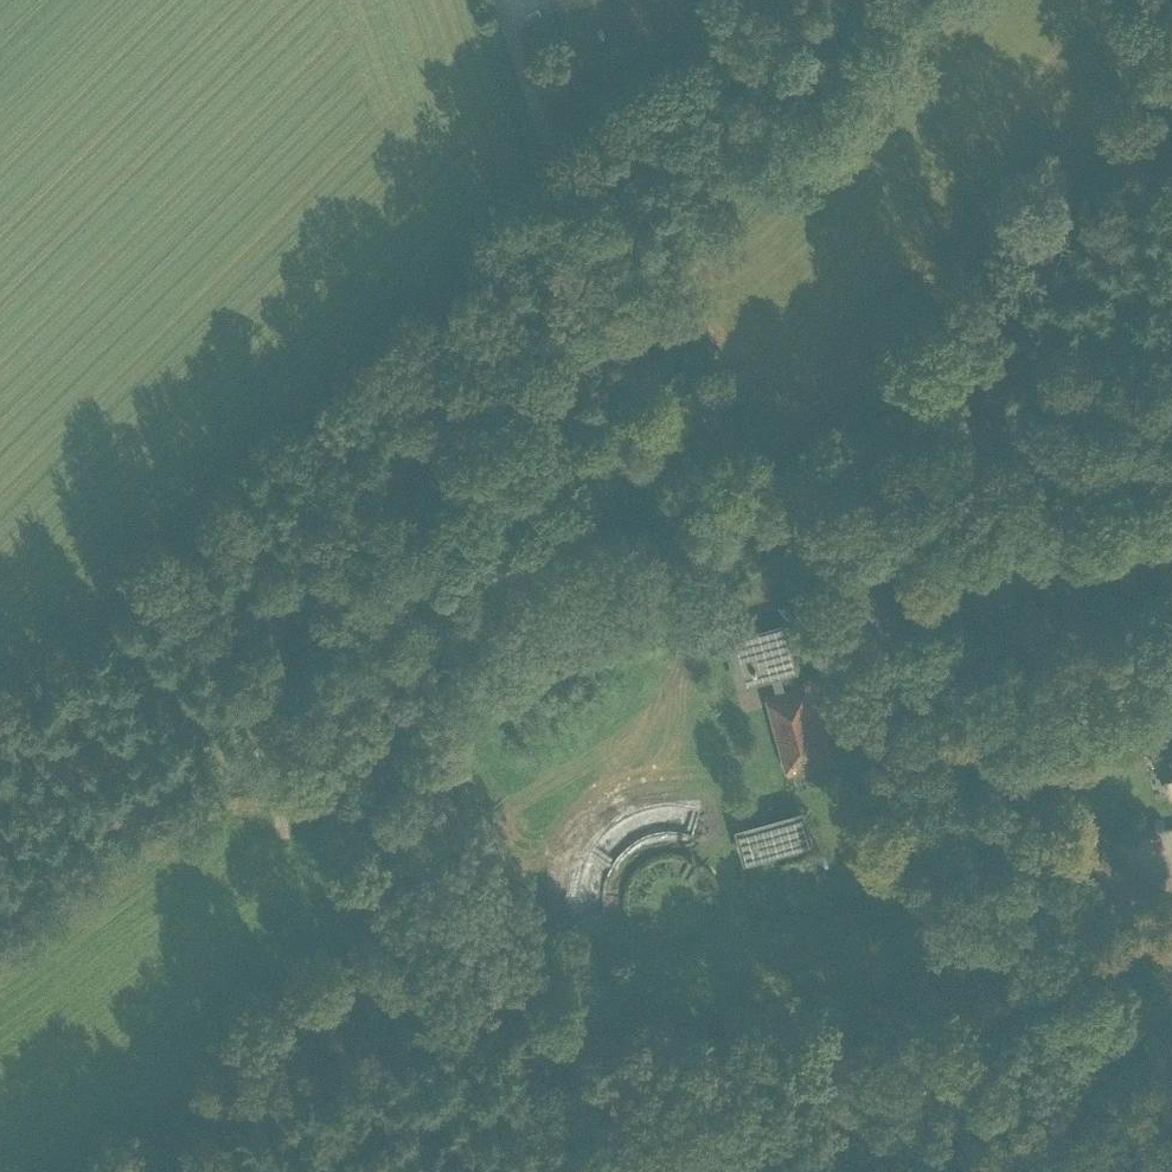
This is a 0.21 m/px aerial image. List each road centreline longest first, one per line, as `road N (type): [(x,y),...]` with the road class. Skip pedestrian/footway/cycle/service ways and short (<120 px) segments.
road 1 (unclassified): [(1171,971),(1162,945),(1117,894),(928,700),(755,467),(617,329),(495,0)]
road 2 (track): [(983,764),(1171,708)]

